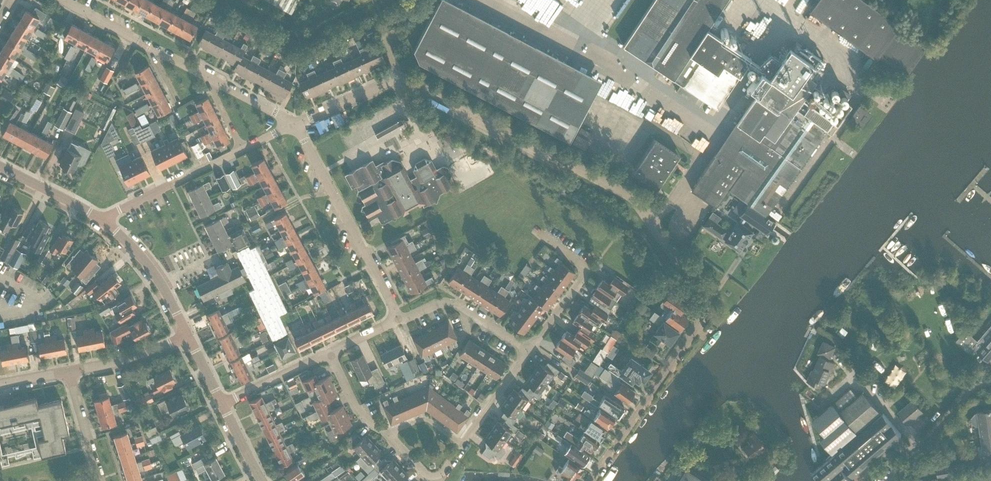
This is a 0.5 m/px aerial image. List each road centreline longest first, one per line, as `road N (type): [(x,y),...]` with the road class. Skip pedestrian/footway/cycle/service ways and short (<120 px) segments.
road 1 (residential): [(294,125),(398,77),(625,193),(648,219)]
road 2 (residential): [(591,480),(707,308),(648,219)]
road 3 (residential): [(399,319),(294,125)]
road 4 (residential): [(529,350),(589,270),(538,232)]
road 5 (residential): [(101,219),(242,149)]
road 6 (tertiary): [(188,336),(142,257),(101,219)]
road 7 (residential): [(529,350),(459,304),(399,319)]
road 8 (residential): [(891,480),(962,398),(990,383)]
road 9 (unclassified): [(70,371),(143,359),(188,336)]

